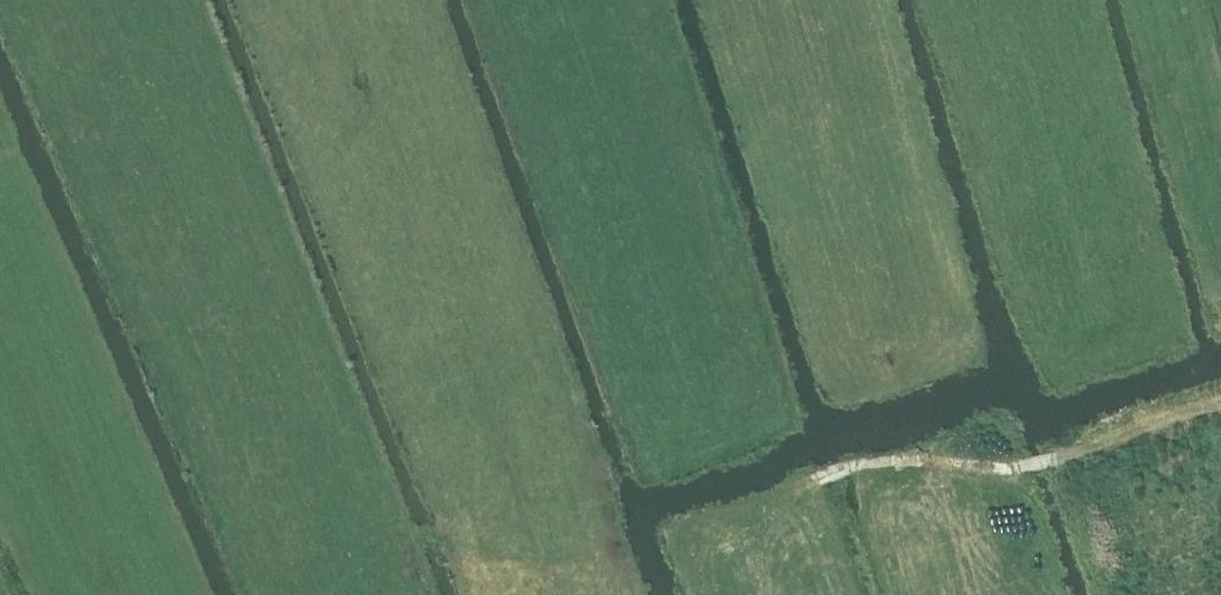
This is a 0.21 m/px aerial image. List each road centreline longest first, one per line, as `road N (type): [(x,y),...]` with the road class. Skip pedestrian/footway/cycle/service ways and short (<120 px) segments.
road 1 (track): [(1220,410),(1032,467),(880,460),(812,482)]

